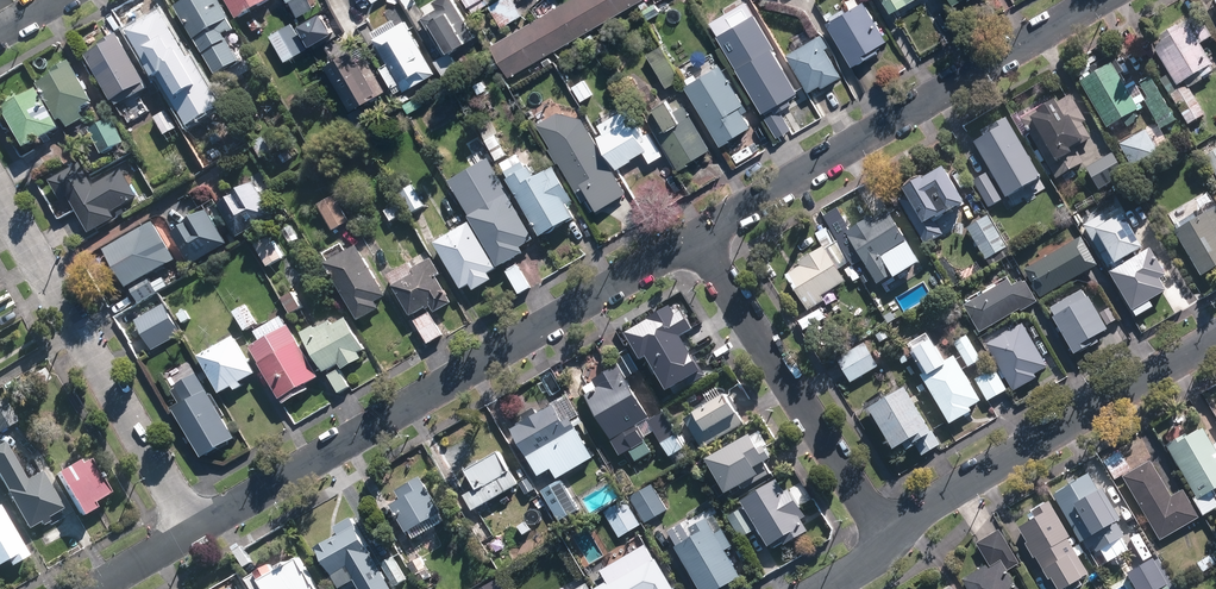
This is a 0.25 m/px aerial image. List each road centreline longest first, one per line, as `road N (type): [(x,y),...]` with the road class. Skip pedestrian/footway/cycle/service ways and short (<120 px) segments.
road 1 (residential): [(698,237),(204,527)]
road 2 (residential): [(1100,0),(698,237)]
road 3 (residential): [(0,190),(204,527)]
road 4 (residential): [(1215,337),(926,506),(888,539)]
road 5 (residential): [(888,539),(698,237)]
road 6 (residential): [(204,527),(96,588)]

